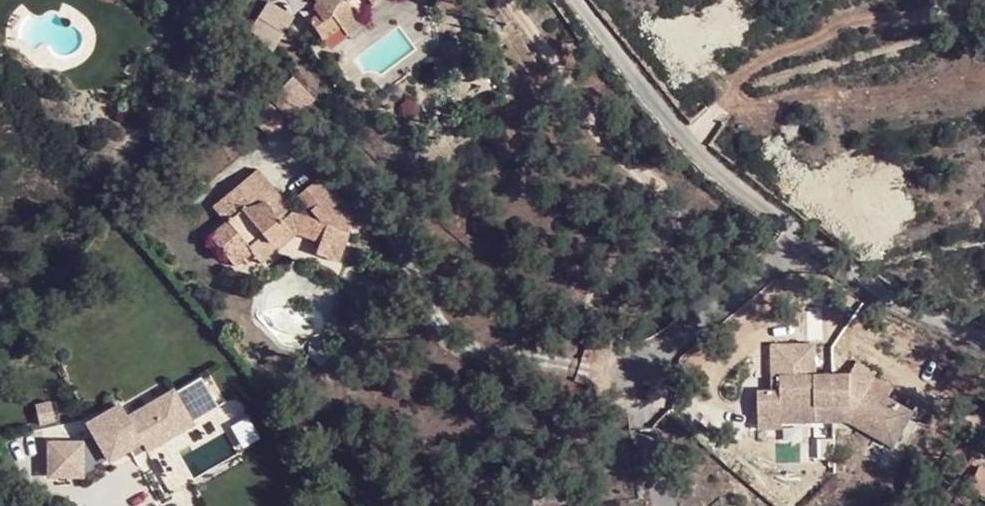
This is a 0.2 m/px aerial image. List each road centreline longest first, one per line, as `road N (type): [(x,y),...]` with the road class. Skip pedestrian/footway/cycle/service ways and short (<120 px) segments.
road 1 (residential): [(984,344),(871,295),(711,174),(573,0)]

